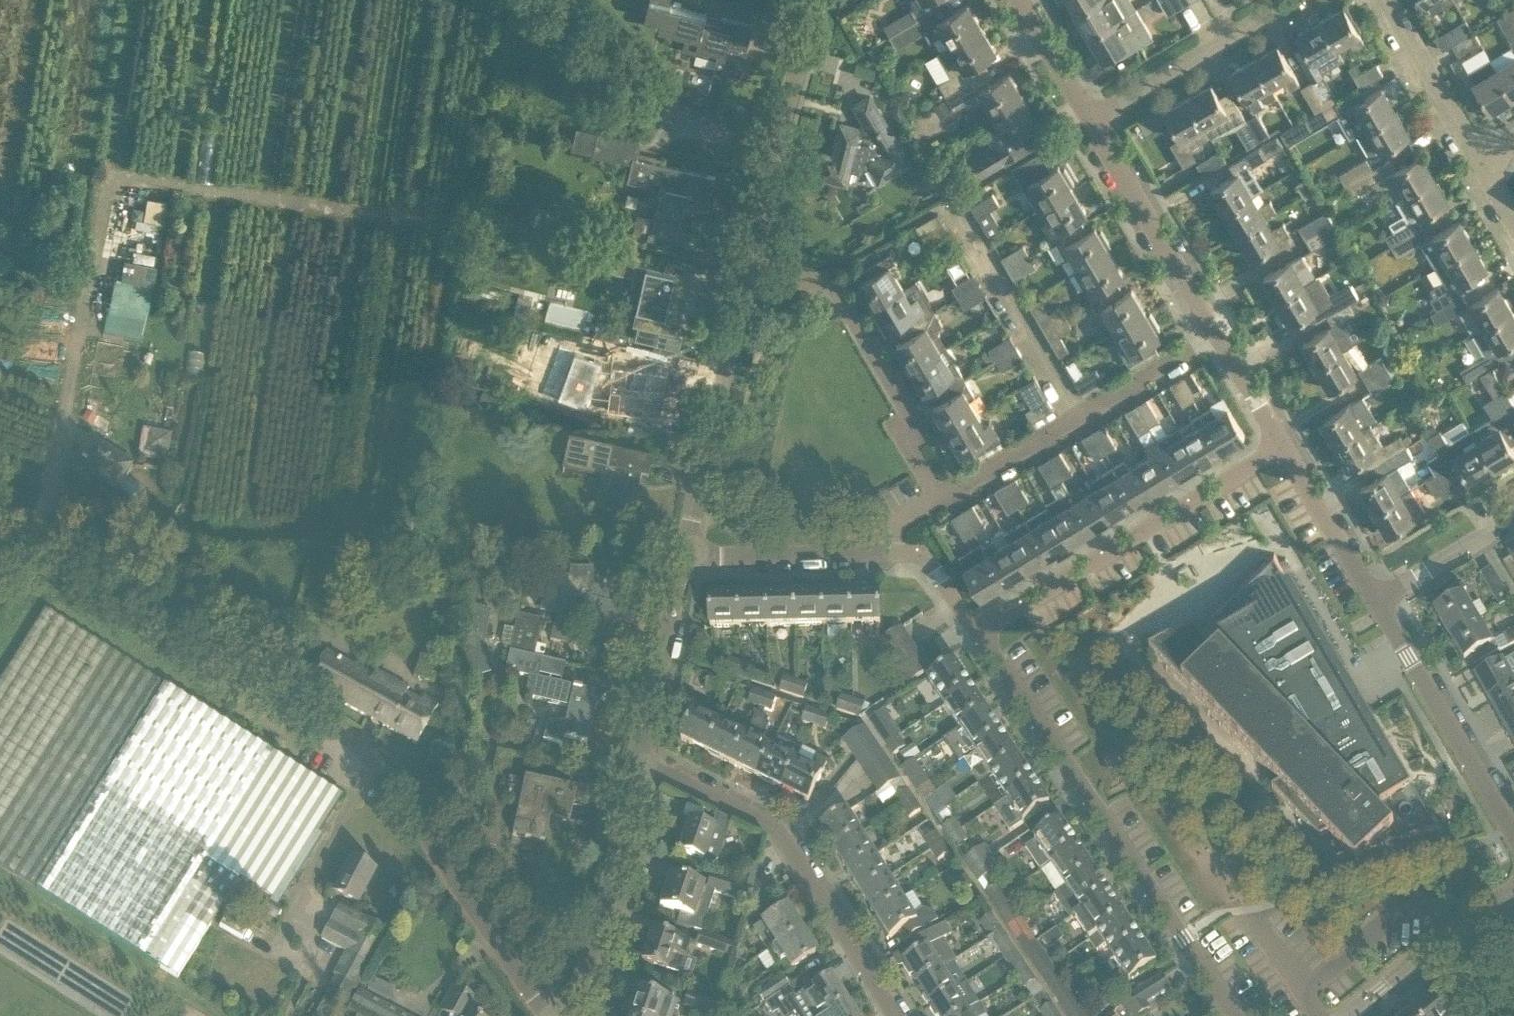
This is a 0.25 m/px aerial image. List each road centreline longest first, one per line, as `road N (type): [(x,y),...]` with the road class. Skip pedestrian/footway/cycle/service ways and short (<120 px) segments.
road 1 (residential): [(0,516),(368,755),(547,1015)]
road 2 (residential): [(1233,1015),(976,631)]
road 3 (residential): [(638,763),(776,828),(893,1015)]
road 4 (residential): [(976,631),(1282,446)]
road 5 (residential): [(937,497),(913,453),(909,409),(838,286),(749,265)]
road 6 (residential): [(937,497),(1217,331)]
road 7 (residential): [(684,556),(749,265)]
road 8 (residential): [(1372,599),(1513,839)]
road 9 (residential): [(749,265),(817,0)]
road 10 (residential): [(564,1015),(605,915),(638,763)]
road 11 (residential): [(1090,117),(1217,331)]
road 12 (residential): [(1090,117),(1296,0)]
road 13 (residential): [(638,763),(684,556)]
road 14 (residential): [(684,556),(892,552)]
road 15 (residential): [(1479,161),(1385,0)]
road 16 (residential): [(1282,446),(1372,599)]
road 17 (residential): [(1372,599),(1513,513)]
road 18 (residential): [(1022,0),(1090,117)]
road 19 (residential): [(1217,331),(1282,446)]
road 20 (residential): [(976,631),(923,552),(892,552)]
road 21 (residential): [(1347,1015),(1441,939)]

